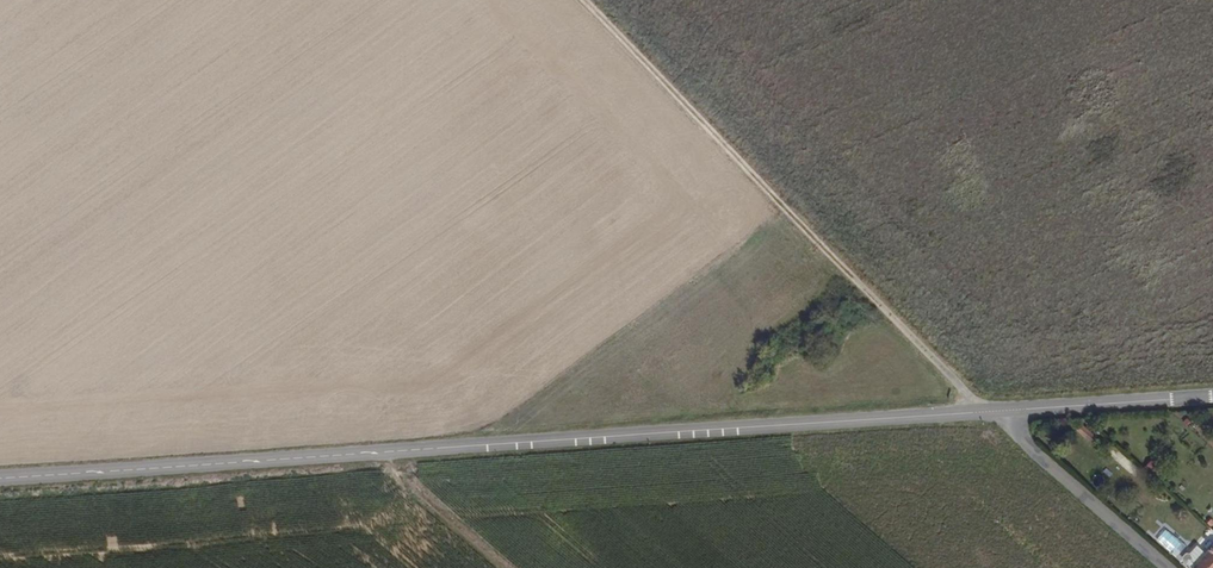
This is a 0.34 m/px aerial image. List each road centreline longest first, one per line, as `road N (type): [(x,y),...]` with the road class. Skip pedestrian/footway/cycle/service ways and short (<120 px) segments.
road 1 (tertiary): [(989,411),(0,478)]
road 2 (track): [(586,0),(989,411)]
road 3 (residential): [(989,411),(1169,567)]
road 4 (tertiary): [(1212,396),(989,411)]
road 5 (track): [(371,453),(504,567)]

